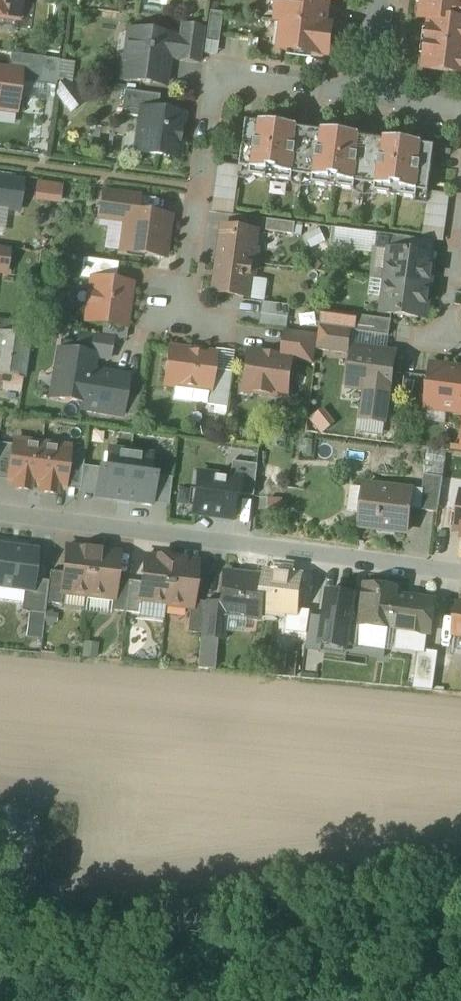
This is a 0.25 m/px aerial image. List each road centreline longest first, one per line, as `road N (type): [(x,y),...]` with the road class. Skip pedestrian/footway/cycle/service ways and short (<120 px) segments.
road 1 (residential): [(0,517),(460,576)]
road 2 (residential): [(365,90),(246,73),(221,84),(195,182),(180,315)]

